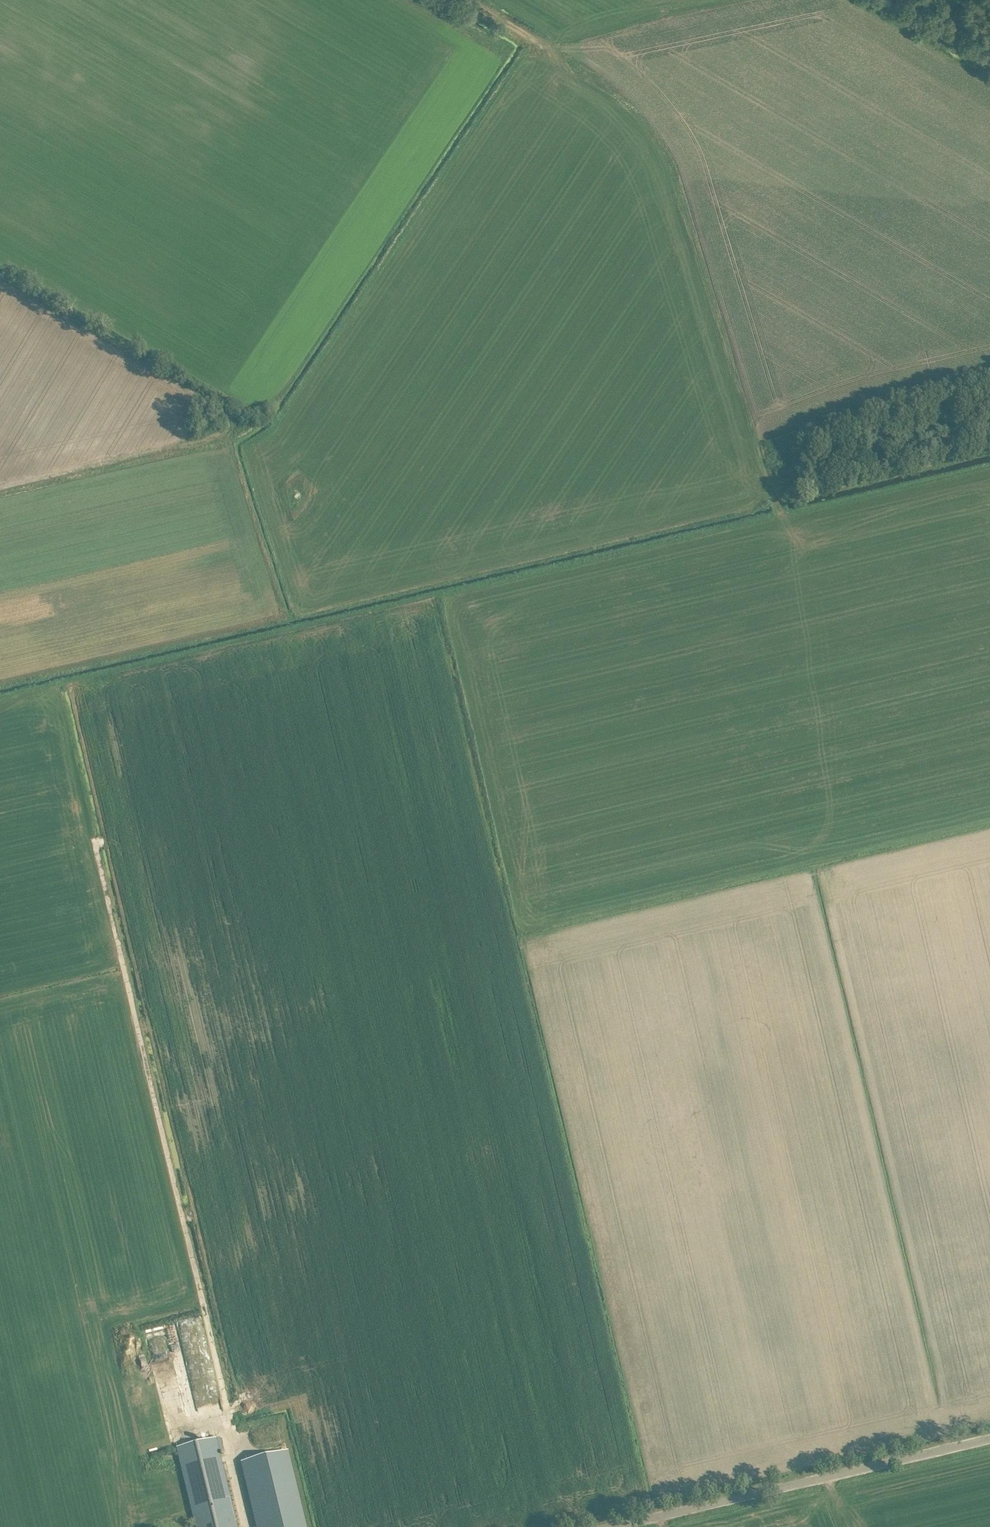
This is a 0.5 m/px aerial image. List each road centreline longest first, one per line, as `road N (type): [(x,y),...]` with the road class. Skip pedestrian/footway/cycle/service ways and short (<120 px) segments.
road 1 (track): [(0,279),(219,408),(234,429),(193,447),(0,490)]
road 2 (unclassified): [(621,1526),(989,1440)]

